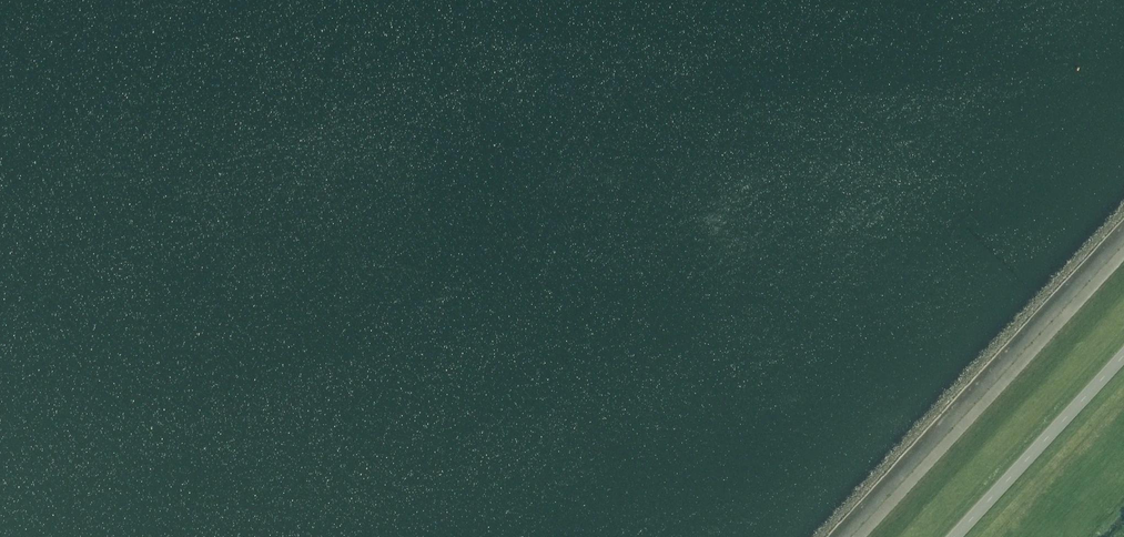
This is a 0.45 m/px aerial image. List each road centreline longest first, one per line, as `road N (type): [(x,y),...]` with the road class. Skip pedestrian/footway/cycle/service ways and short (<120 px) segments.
road 1 (tertiary): [(1123,349),(952,536)]

